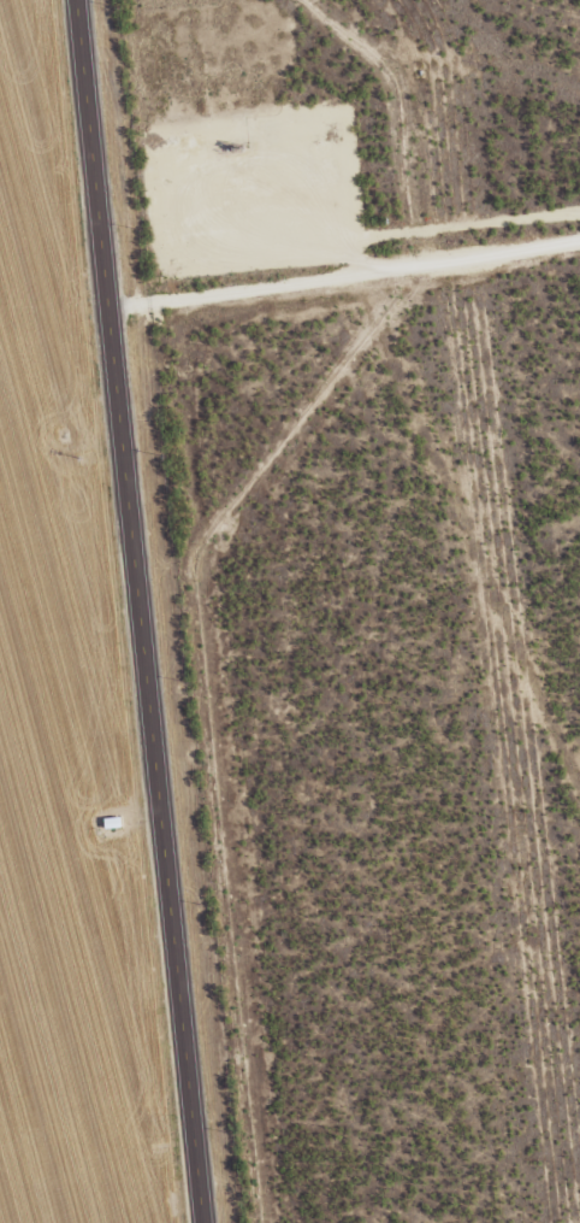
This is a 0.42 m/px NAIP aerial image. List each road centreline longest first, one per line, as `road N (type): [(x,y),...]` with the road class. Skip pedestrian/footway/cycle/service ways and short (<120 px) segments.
road 1 (primary): [(79,0),(205,1222)]
road 2 (track): [(579,801),(404,396)]

